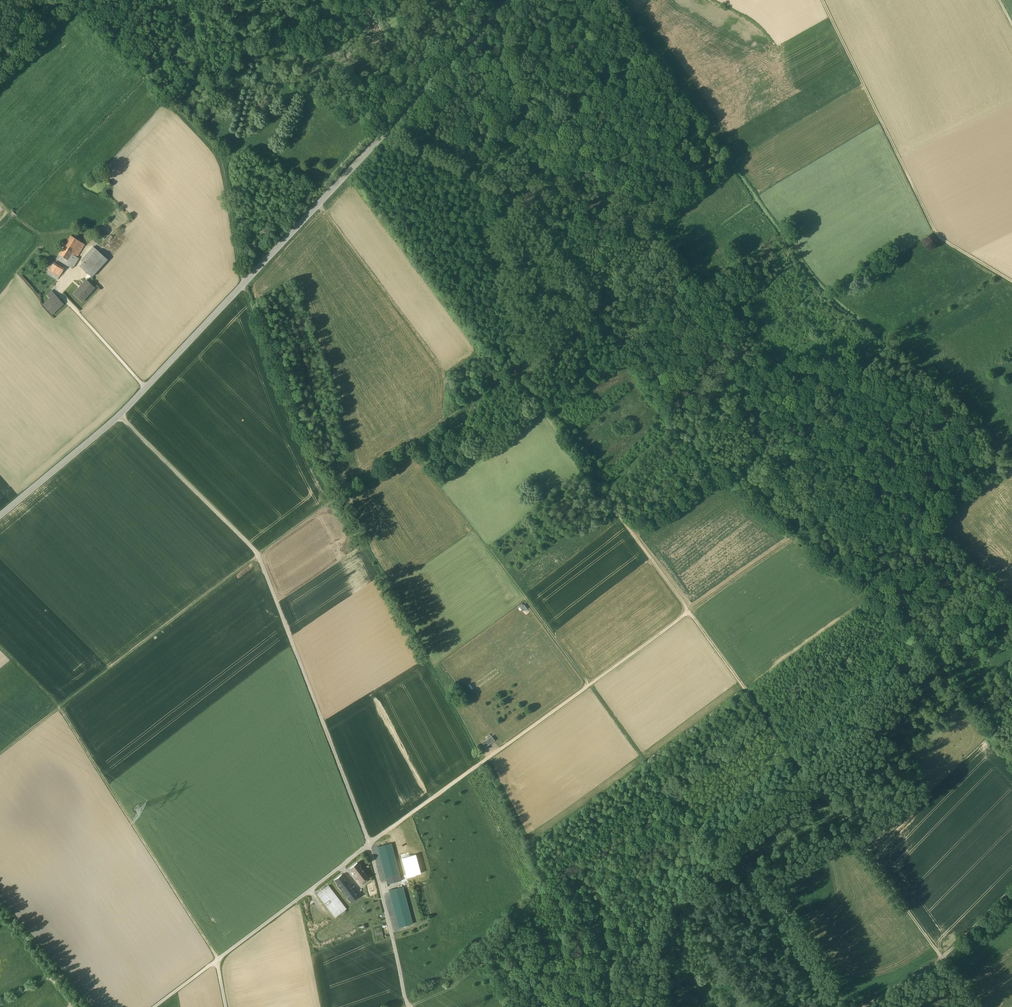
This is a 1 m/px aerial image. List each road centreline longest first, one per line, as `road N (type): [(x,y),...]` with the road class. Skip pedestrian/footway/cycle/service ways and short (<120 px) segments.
road 1 (unclassified): [(513,0),(120,416),(0,517)]
road 2 (track): [(411,1006),(369,844),(257,553),(120,416)]
road 3 (track): [(559,435),(517,375),(674,253),(480,0)]
road 4 (track): [(720,859),(416,447)]
road 5 (track): [(674,253),(1011,607)]
road 6 (track): [(979,1006),(689,613)]
road 7 (track): [(369,844),(689,613)]
road 8 (track): [(218,960),(61,709),(0,648)]
road 9 (track): [(1011,283),(941,239),(823,0)]
road 10 (track): [(72,14),(227,164),(245,283)]
road 11 (track): [(0,756),(259,558)]
road 12 (track): [(517,375),(259,558)]
road 13 (track): [(318,204),(444,369),(447,426)]
road 14 (track): [(339,501),(286,399),(245,283)]
road 15 (unclassified): [(218,960),(369,844)]
road 16 (track): [(550,879),(486,760)]
road 17 (track): [(689,613),(610,504)]
road 18 (track): [(0,907),(85,1006)]

